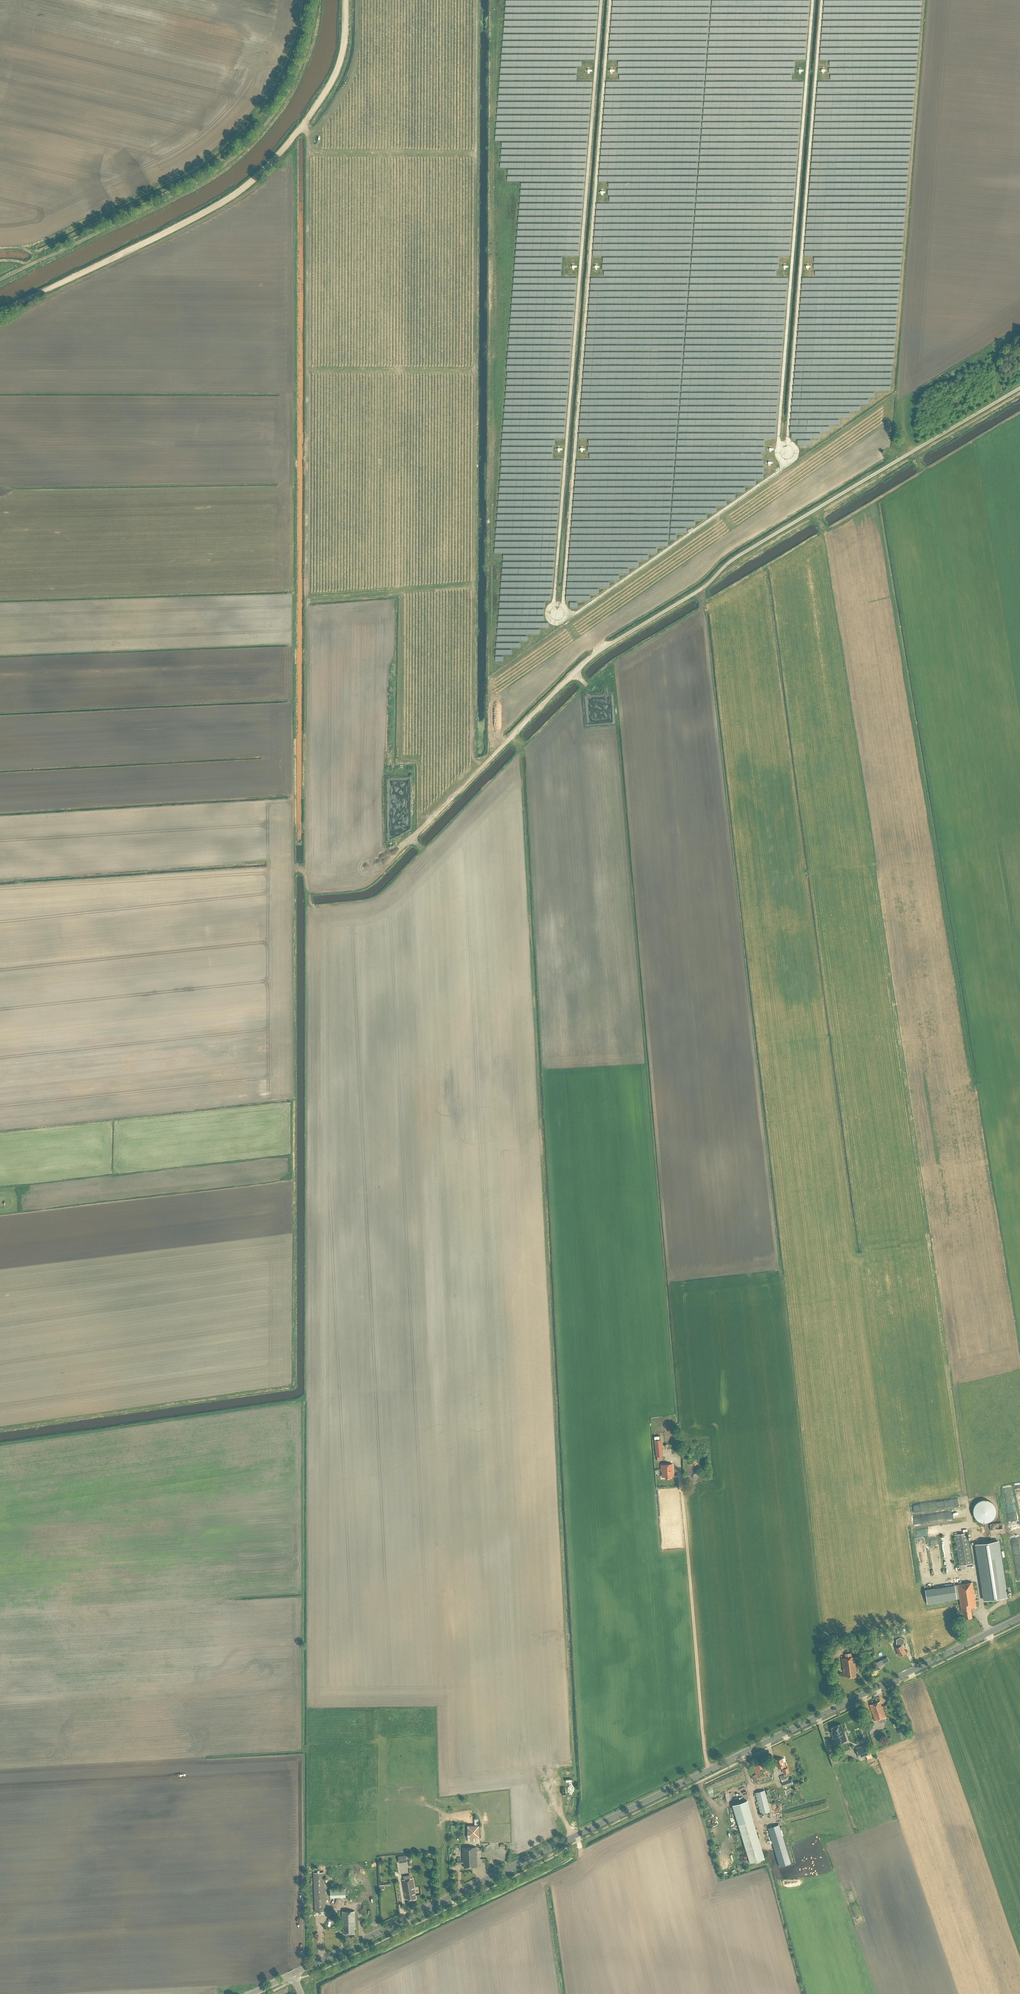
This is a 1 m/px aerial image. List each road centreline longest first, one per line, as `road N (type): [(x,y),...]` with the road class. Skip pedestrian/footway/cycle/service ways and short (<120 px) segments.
road 1 (track): [(611,0),(558,614),(601,0)]
road 2 (track): [(575,673),(374,880),(328,891),(306,881),(306,122)]
road 3 (tertiary): [(293,1974),(1019,1617)]
road 4 (track): [(558,614),(576,614),(780,471),(787,454),(822,0)]
road 5 (unclassified): [(575,673),(741,554),(1019,388)]
road 6 (track): [(316,0),(292,83),(232,159),(0,279)]
road 7 (track): [(813,0),(778,440)]
road 8 (track): [(306,122),(227,200),(0,314)]
road 9 (track): [(306,122),(343,49),(346,0)]

